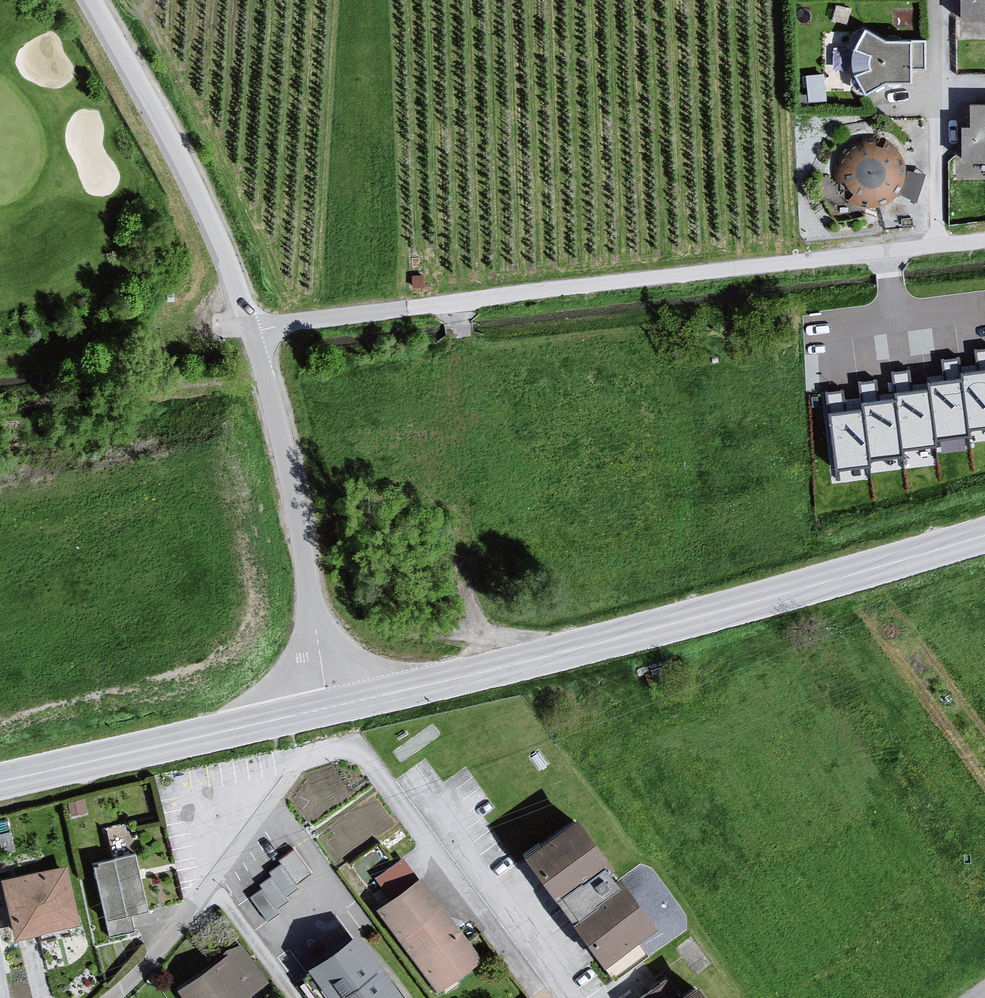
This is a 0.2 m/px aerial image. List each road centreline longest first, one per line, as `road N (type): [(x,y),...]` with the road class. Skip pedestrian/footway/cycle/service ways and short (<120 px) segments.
road 1 (residential): [(252,333),(984,242)]
road 2 (residential): [(113,997),(296,769),(340,750),(364,756),(564,997)]
road 3 (tertiary): [(329,709),(636,634),(984,536)]
road 4 (unclassified): [(329,709),(290,487),(252,333)]
road 5 (unclassified): [(252,333),(205,206),(93,0)]
road 6 (tertiary): [(0,782),(329,709)]

